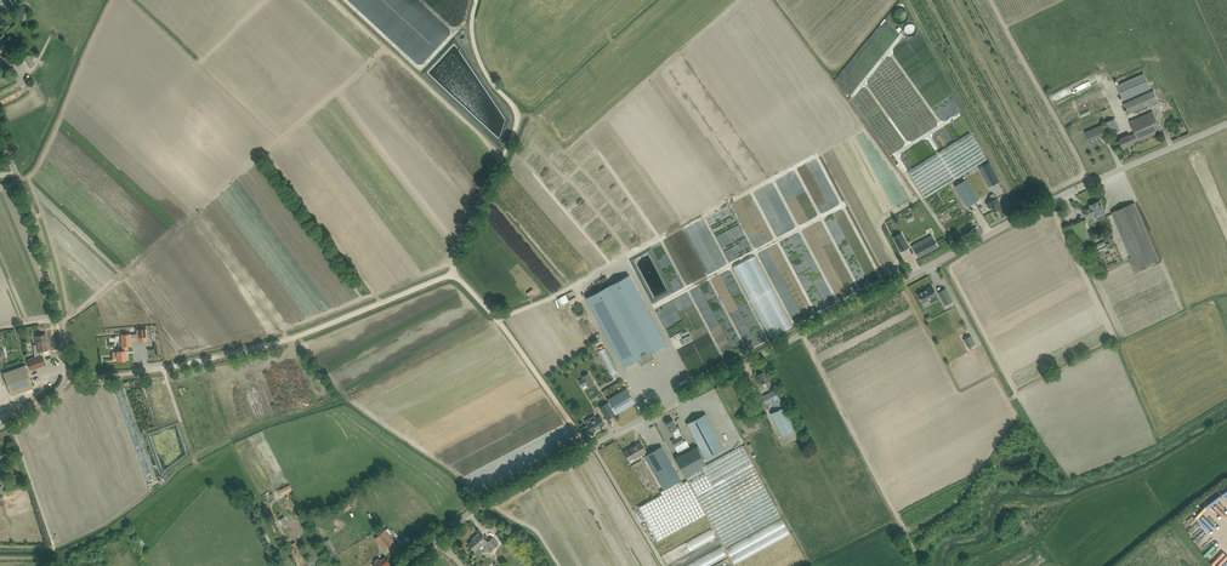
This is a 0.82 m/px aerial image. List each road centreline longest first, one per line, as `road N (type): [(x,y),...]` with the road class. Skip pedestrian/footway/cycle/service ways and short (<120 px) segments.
road 1 (unclassified): [(408,565),(486,502),(1104,175),(1226,125)]
road 2 (track): [(142,371),(318,330),(449,276),(518,118),(477,47),(479,0)]
road 3 (unclassified): [(68,378),(48,255),(0,137)]
road 4 (track): [(588,448),(494,318),(450,274)]

